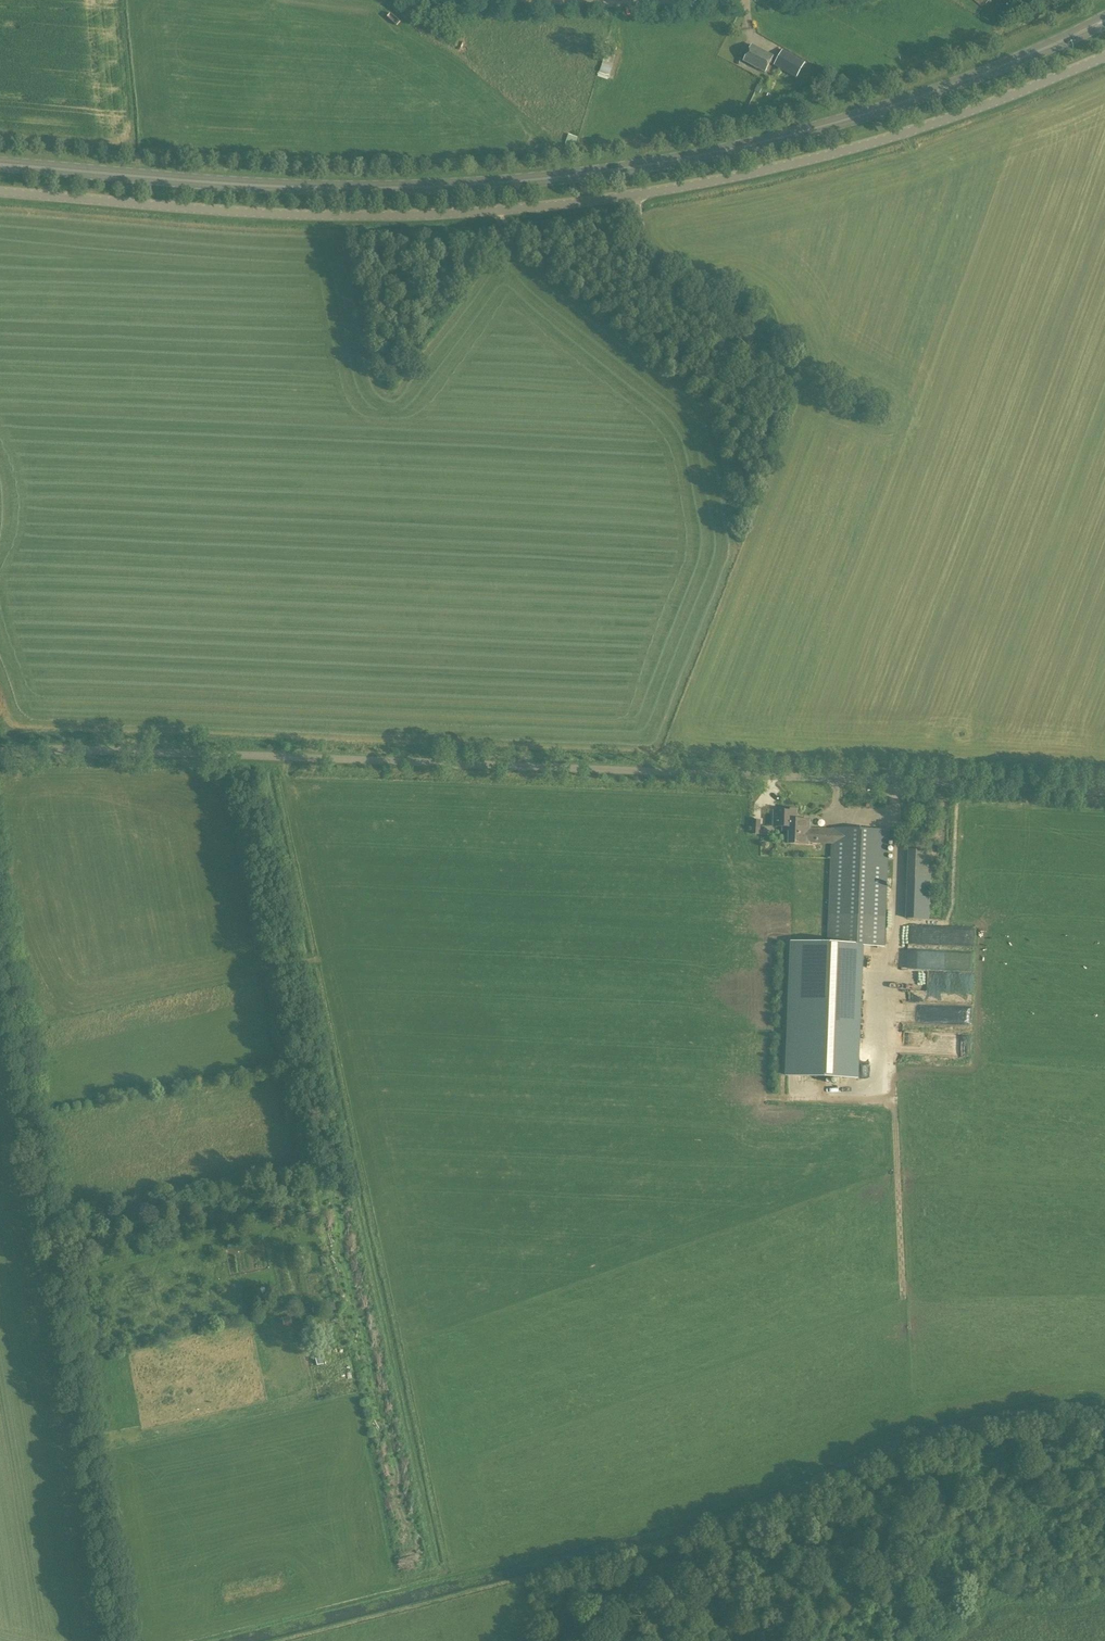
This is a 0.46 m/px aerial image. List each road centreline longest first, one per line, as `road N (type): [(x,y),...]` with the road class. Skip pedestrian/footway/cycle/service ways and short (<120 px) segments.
road 1 (tertiary): [(0,191),(324,217),(516,214),(628,200),(906,133),(1104,58)]
road 2 (unclassified): [(0,754),(736,769),(1104,789)]
road 3 (primary): [(27,166),(339,189),(555,178),(772,140),(880,110),(1104,22)]
road 4 (tertiary): [(117,1640),(0,943)]

